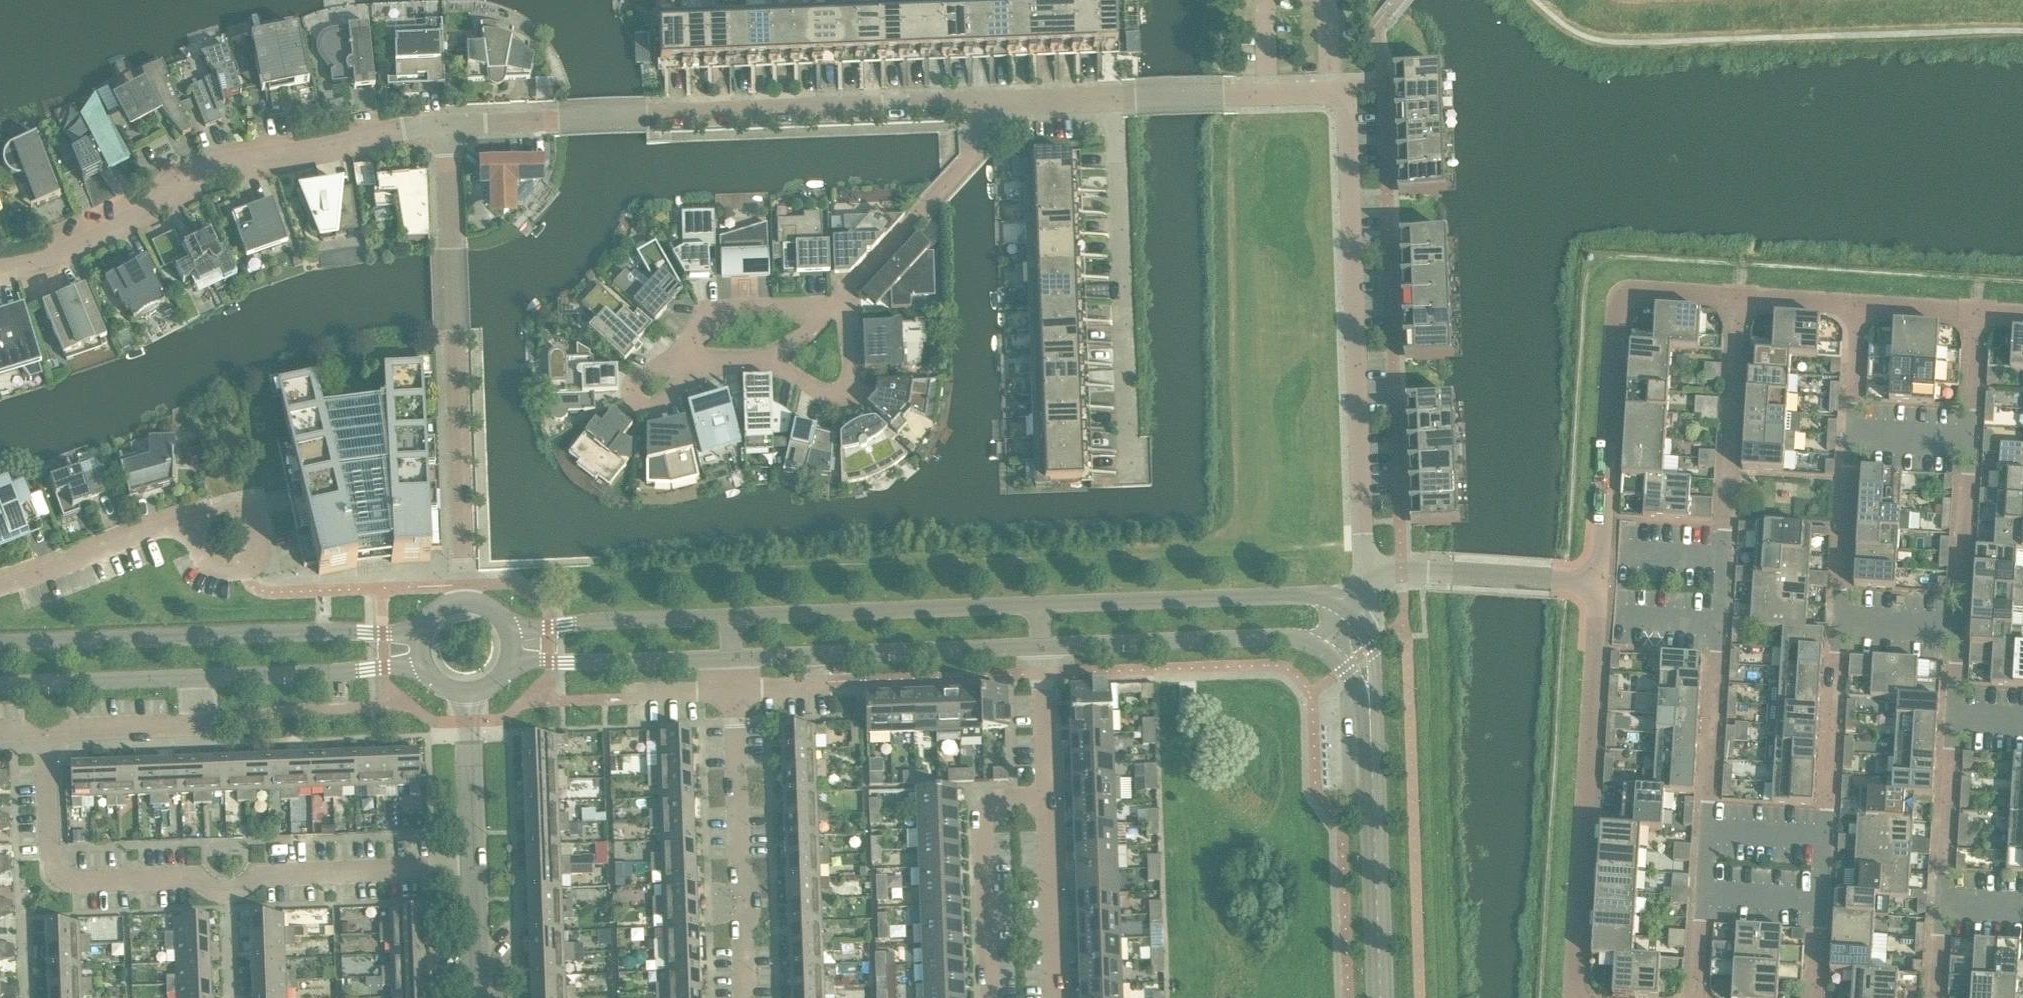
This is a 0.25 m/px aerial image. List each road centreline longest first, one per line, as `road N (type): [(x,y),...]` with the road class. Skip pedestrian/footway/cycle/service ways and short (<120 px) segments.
road 1 (residential): [(1116,103),(1332,91),(1343,105),(1359,526),(1379,570)]
road 2 (residential): [(1695,997),(1737,296)]
road 3 (residential): [(1854,304),(1814,997)]
road 4 (residential): [(1935,997),(1976,312)]
road 5 (residential): [(474,873),(265,875),(243,894),(228,895),(196,878),(65,880),(47,849),(44,744)]
road 6 (residential): [(447,129),(969,108)]
road 7 (residential): [(0,284),(101,250),(259,165),(447,129)]
road 8 (unclassified): [(463,601),(447,129)]
road 9 (tertiary): [(421,633),(0,647)]
road 10 (residential): [(1596,581),(1573,997)]
road 11 (residential): [(1596,581),(1615,301),(1624,289),(1737,296)]
road 12 (residential): [(1116,103),(1130,479)]
road 13 (tertiary): [(1356,609),(1323,597),(1041,605)]
road 14 (tertiary): [(1041,605),(730,619)]
road 15 (tertiary): [(732,661),(1042,649)]
road 16 (residential): [(747,997),(752,912),(734,690)]
road 17 (tertiary): [(1042,649),(1267,641),(1326,654)]
road 18 (tertiary): [(1379,997),(1374,742)]
road 19 (residential): [(839,309),(972,159),(969,108)]
road 20 (tertiary): [(195,680),(422,665)]
road 21 (tertiary): [(730,619),(508,628)]
road 22 (tertiary): [(510,661),(732,661)]
road 23 (residential): [(989,997),(983,817),(1009,797)]
road 24 (residential): [(0,585),(193,523)]
road 25 (residential): [(1046,797),(1055,997)]
road 26 (residential): [(44,744),(70,729),(195,725),(195,680)]
road 27 (tertiary): [(0,687),(195,680)]
road 28 (residential): [(839,309),(853,324),(855,389),(828,398),(766,364)]
road 29 (tertiary): [(474,873),(466,694)]
road 30 (unclassified): [(1379,570),(1549,579)]
road 31 (residential): [(706,371),(647,412),(635,383),(691,349)]
road 32 (residential): [(691,349),(716,311),(839,309)]
road 33 (residential): [(193,523),(230,517),(260,533),(259,560),(245,573),(220,572),(206,556)]
road 34 (residential): [(1042,649),(1046,797)]
road 35 (residential): [(969,108),(1116,103)]
road 36 (tertiary): [(1374,742),(1372,635),(1356,609)]
road 37 (tertiary): [(480,997),(474,873)]
road 38 (residential): [(1854,304),(1976,312)]

